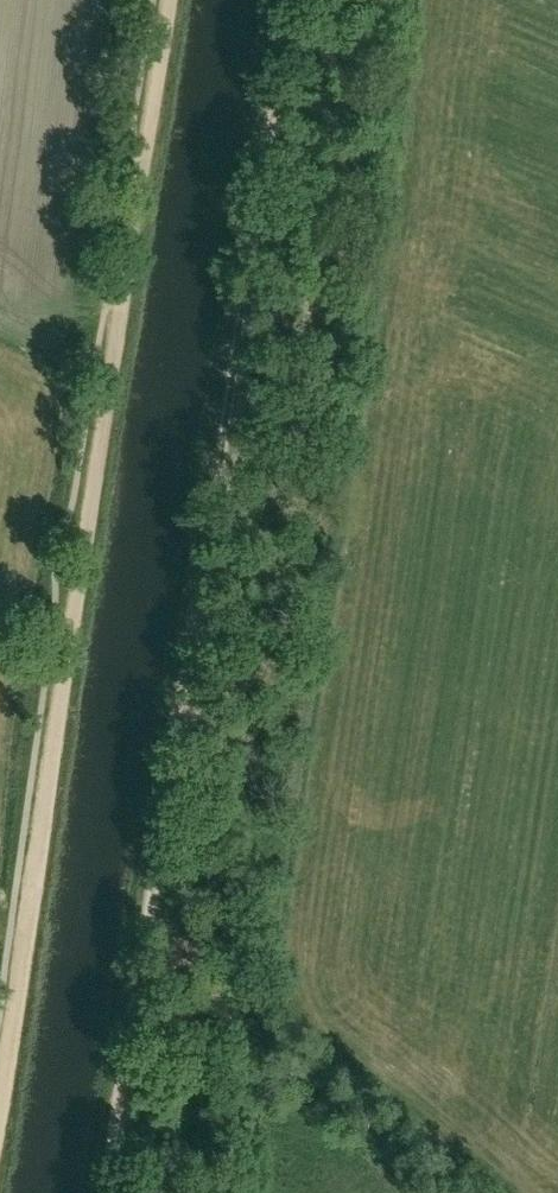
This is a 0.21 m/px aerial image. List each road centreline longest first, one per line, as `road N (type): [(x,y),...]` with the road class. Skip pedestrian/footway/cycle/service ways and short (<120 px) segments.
road 1 (track): [(98,1192),(282,0)]
road 2 (track): [(124,291),(0,1100)]
road 3 (track): [(170,0),(142,165)]
road 4 (track): [(124,291),(142,165)]

